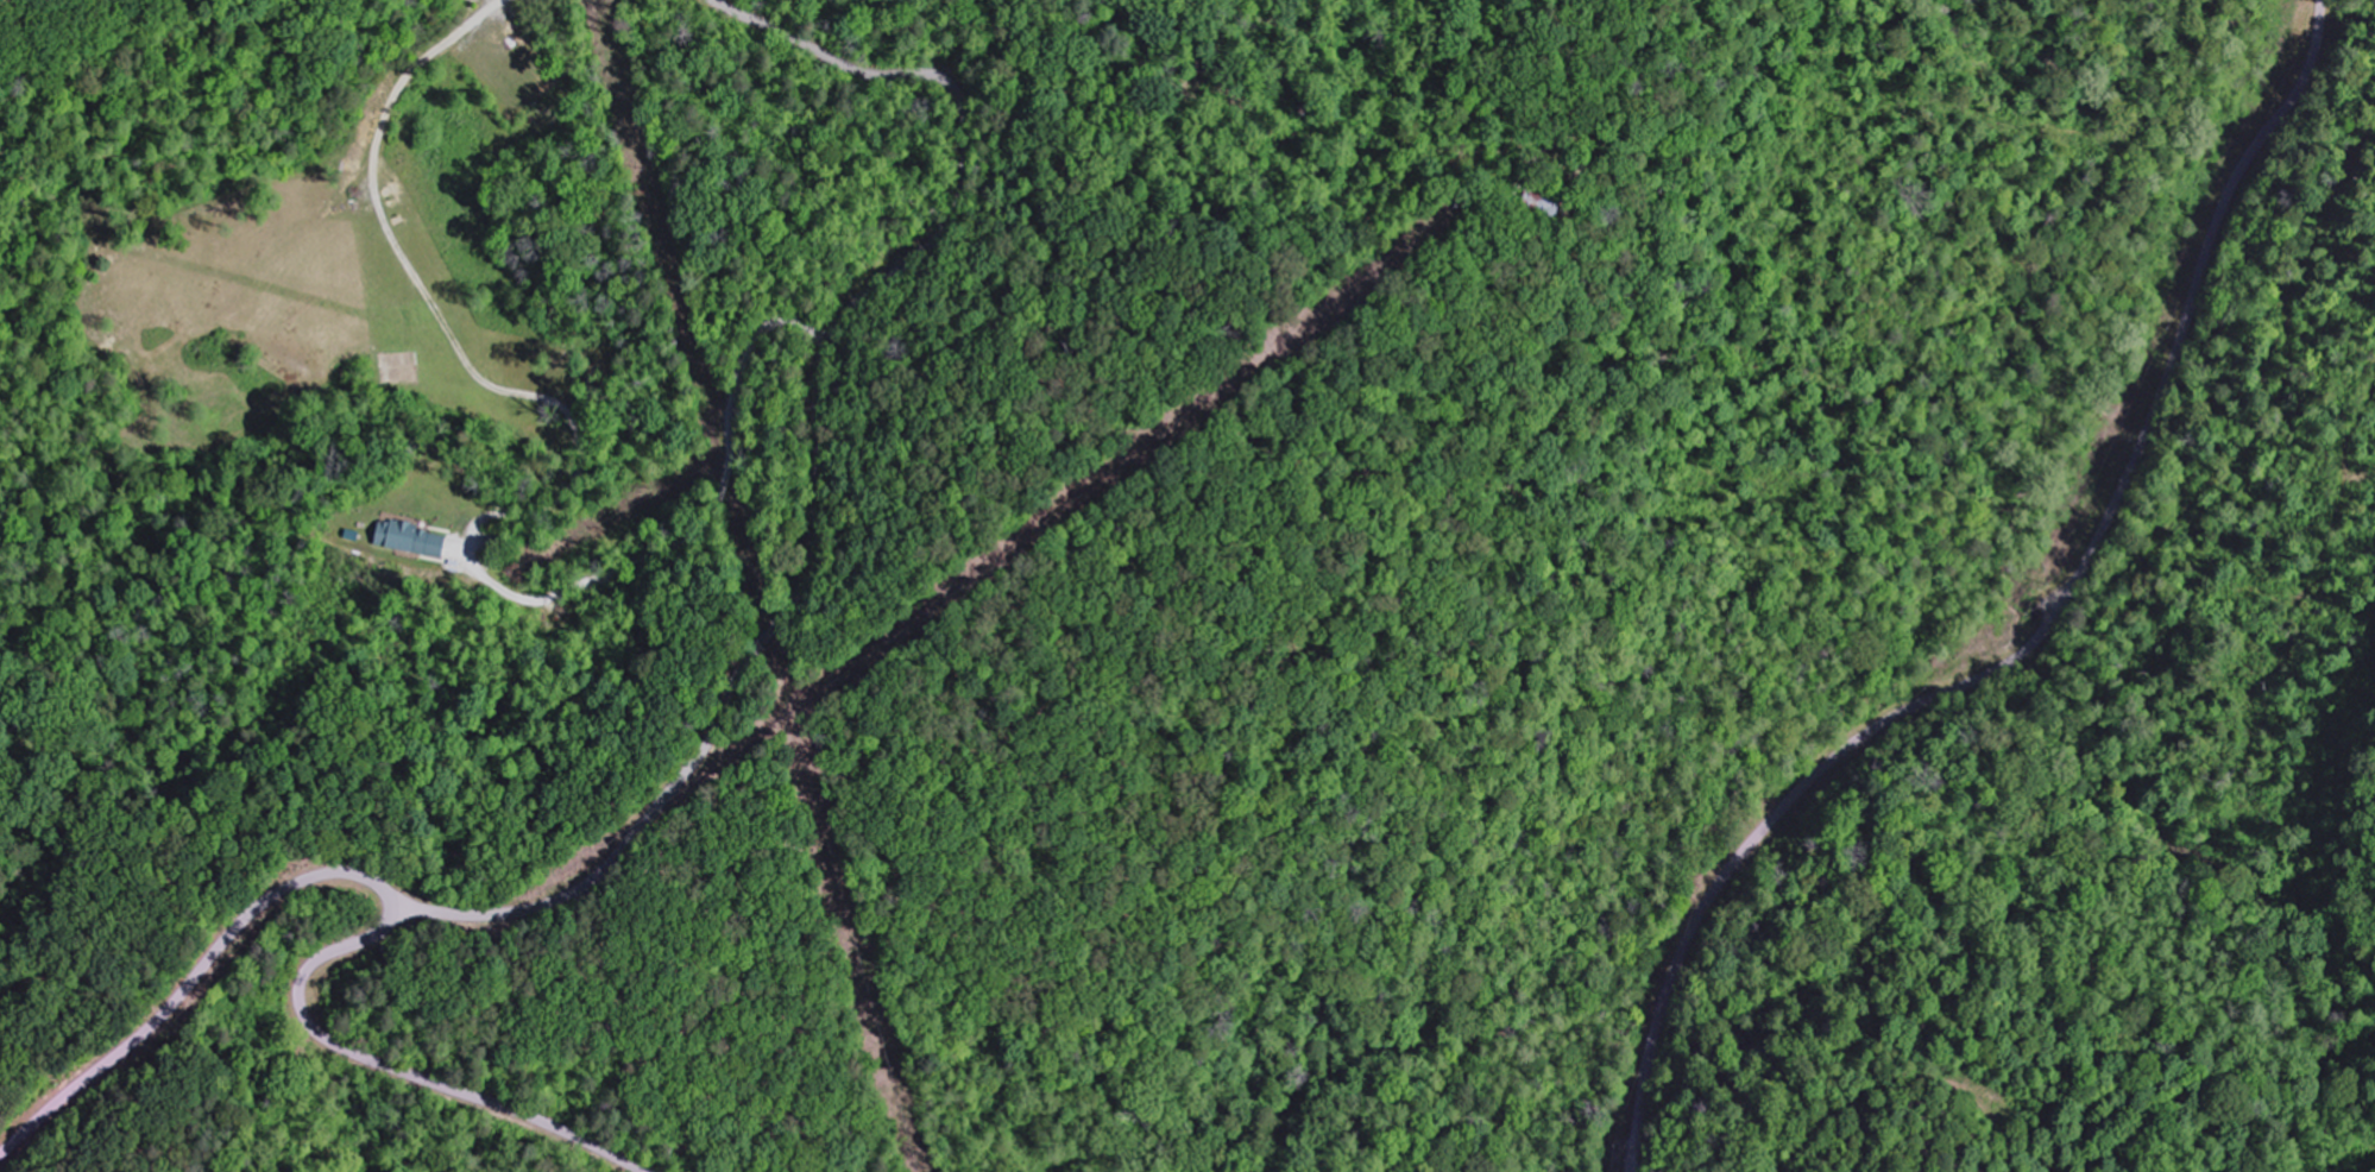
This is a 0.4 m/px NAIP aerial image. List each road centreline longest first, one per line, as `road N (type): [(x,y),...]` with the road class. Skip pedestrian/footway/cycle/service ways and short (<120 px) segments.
road 1 (residential): [(1635,1171),(1669,989),(1692,933),(1738,862),(1850,748),(2014,661),(2079,578),(2176,357),(2232,188),(2310,67),(2319,0)]
road 2 (residential): [(389,901),(473,915),(528,908),(579,888),(623,850),(682,776),(805,587),(817,377),(832,332),(914,259),(957,207),(968,157),(947,84),(927,75),(864,74),(714,0)]
road 3 (residential): [(0,1155),(149,1032),(250,918),(288,889),(346,874),(384,894),(390,915),(366,940),(305,971),(301,1009),(321,1038),(566,1134),(639,1171)]

